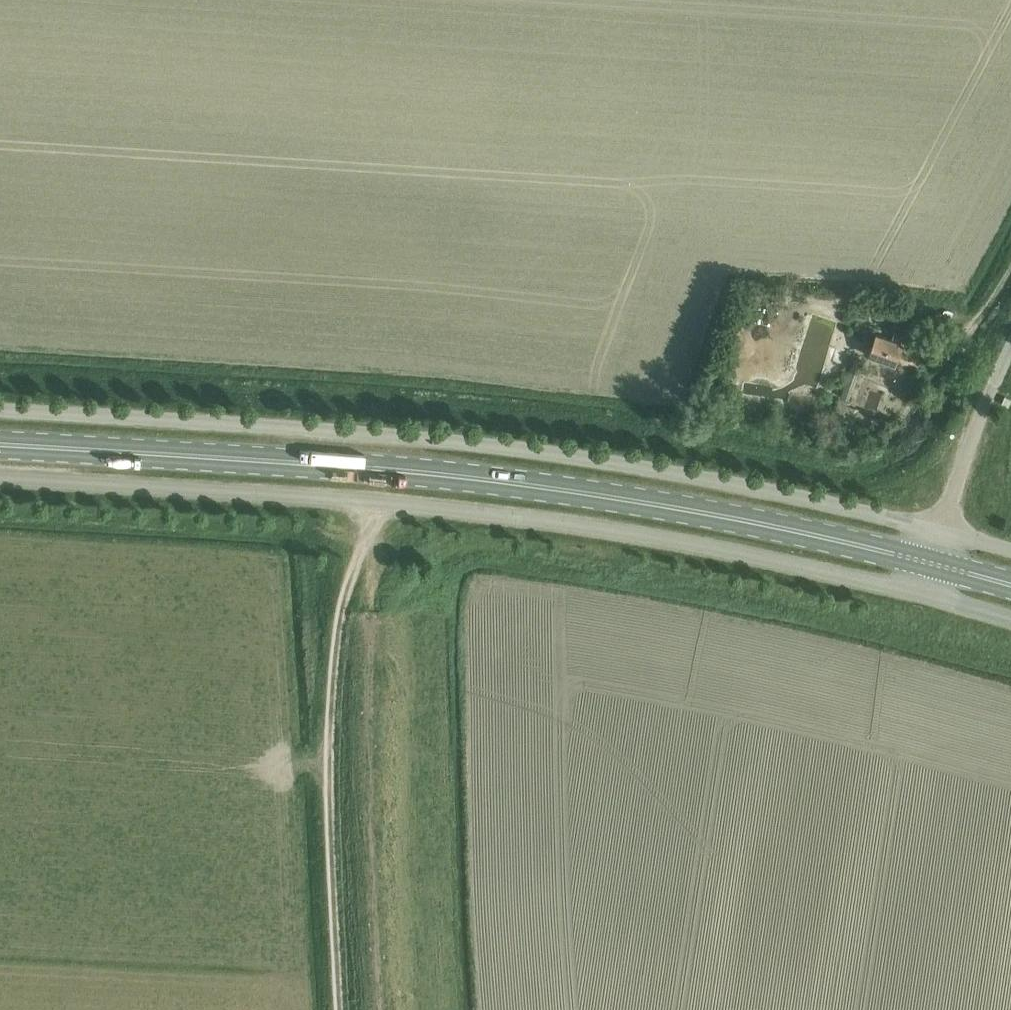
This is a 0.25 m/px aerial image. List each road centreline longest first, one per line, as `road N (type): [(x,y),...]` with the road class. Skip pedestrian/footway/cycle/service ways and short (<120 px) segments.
road 1 (unclassified): [(941,532),(748,487),(561,456),(378,433),(0,411)]
road 2 (primary): [(931,563),(558,493),(0,447)]
road 3 (unclassified): [(921,594),(629,534),(500,517),(0,480)]
road 4 (track): [(378,502),(337,623),(322,706),(334,1009)]
road 5 (unclassified): [(941,532),(1010,347)]

